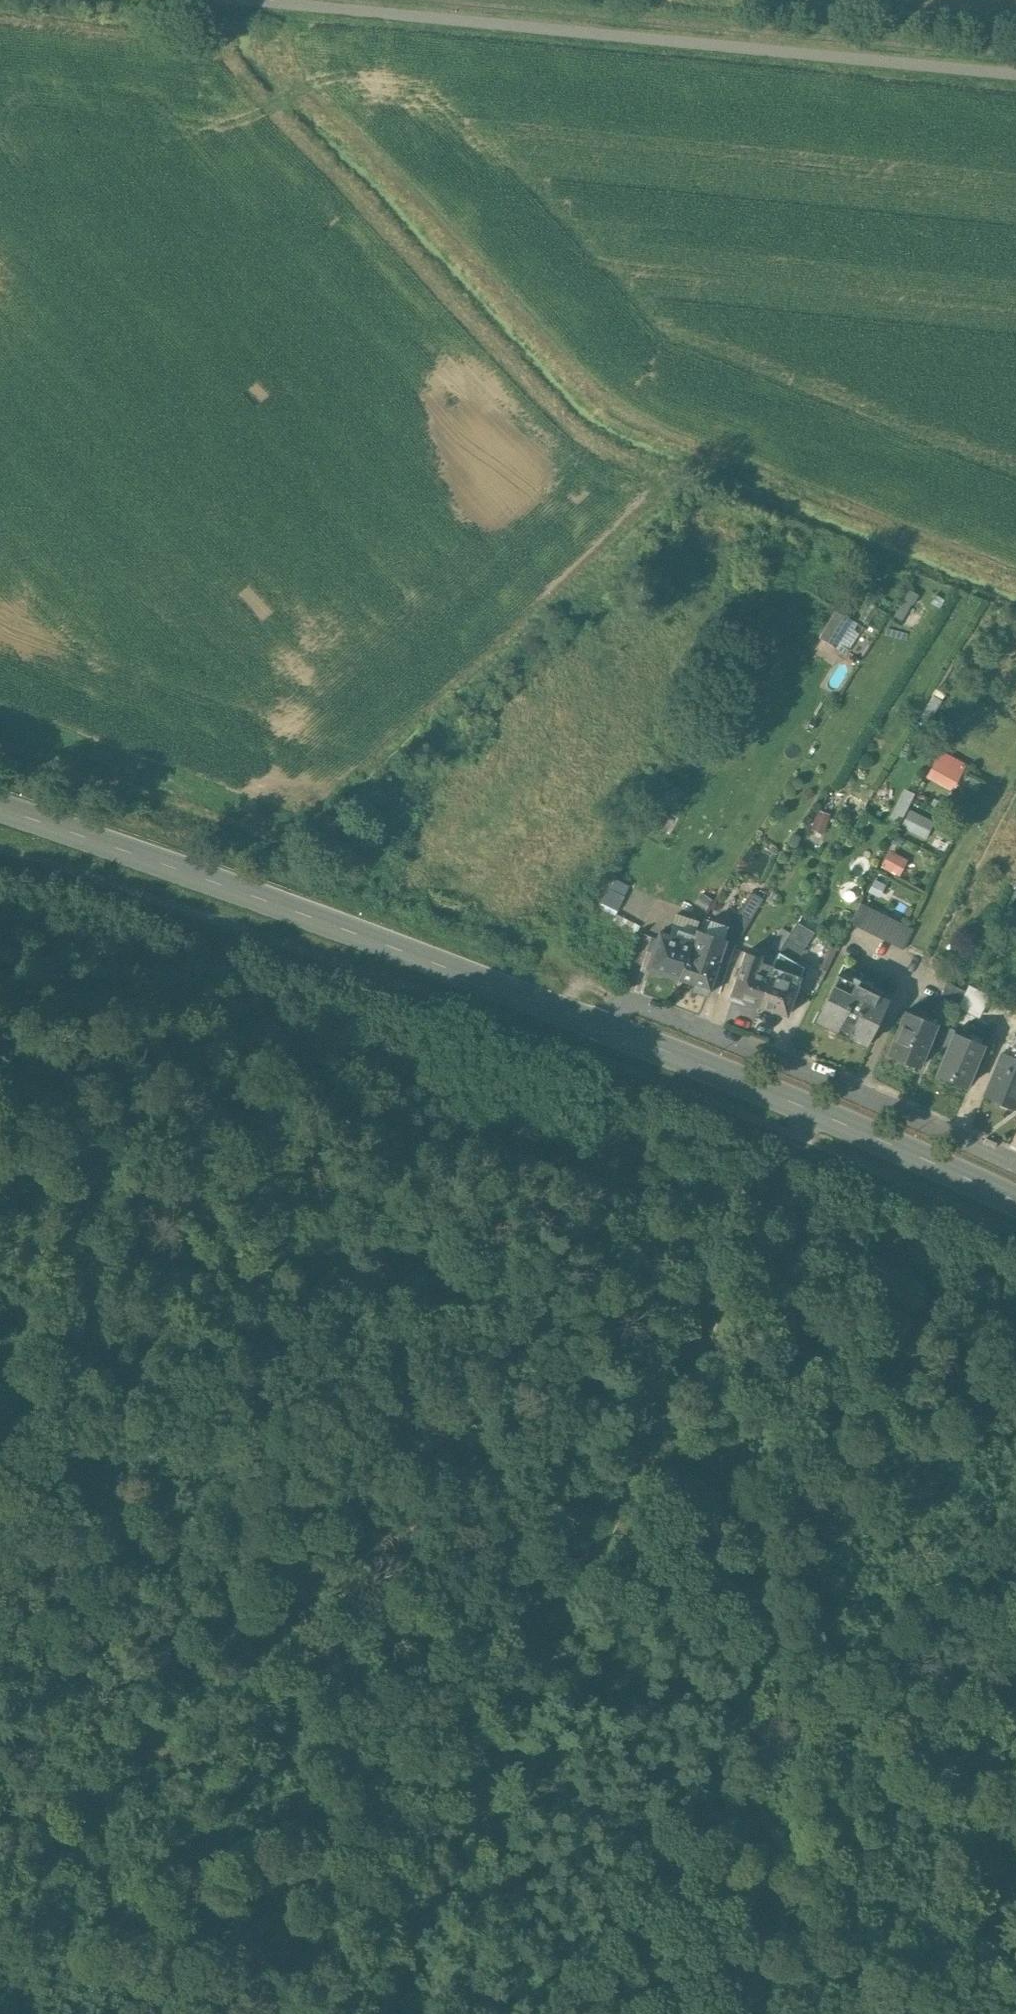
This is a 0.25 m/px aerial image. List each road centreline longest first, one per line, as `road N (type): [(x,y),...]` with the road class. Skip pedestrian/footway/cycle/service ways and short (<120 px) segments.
road 1 (primary): [(1015,1201),(685,1052),(0,809)]
road 2 (track): [(380,2013),(813,1107)]
road 3 (track): [(1015,1869),(870,2013)]

